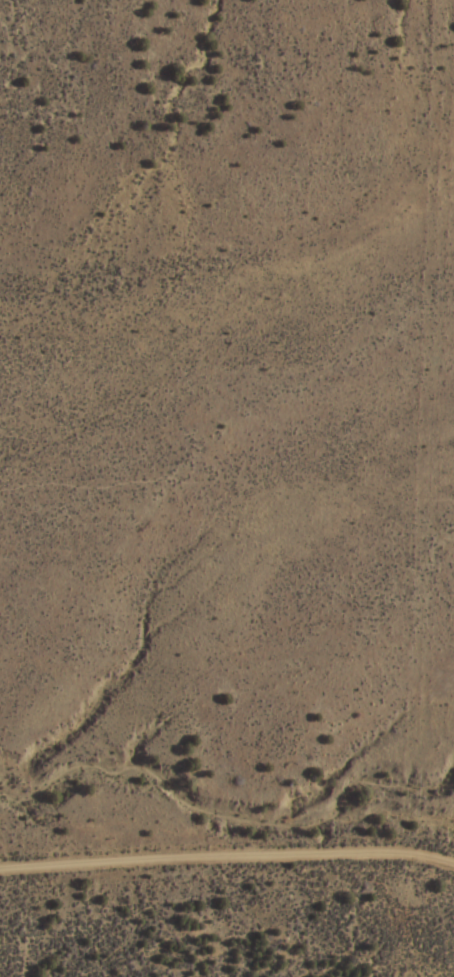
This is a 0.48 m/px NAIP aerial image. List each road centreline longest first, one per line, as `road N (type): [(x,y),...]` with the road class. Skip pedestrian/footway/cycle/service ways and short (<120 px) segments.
road 1 (tertiary): [(453,909),(302,877),(0,870)]

